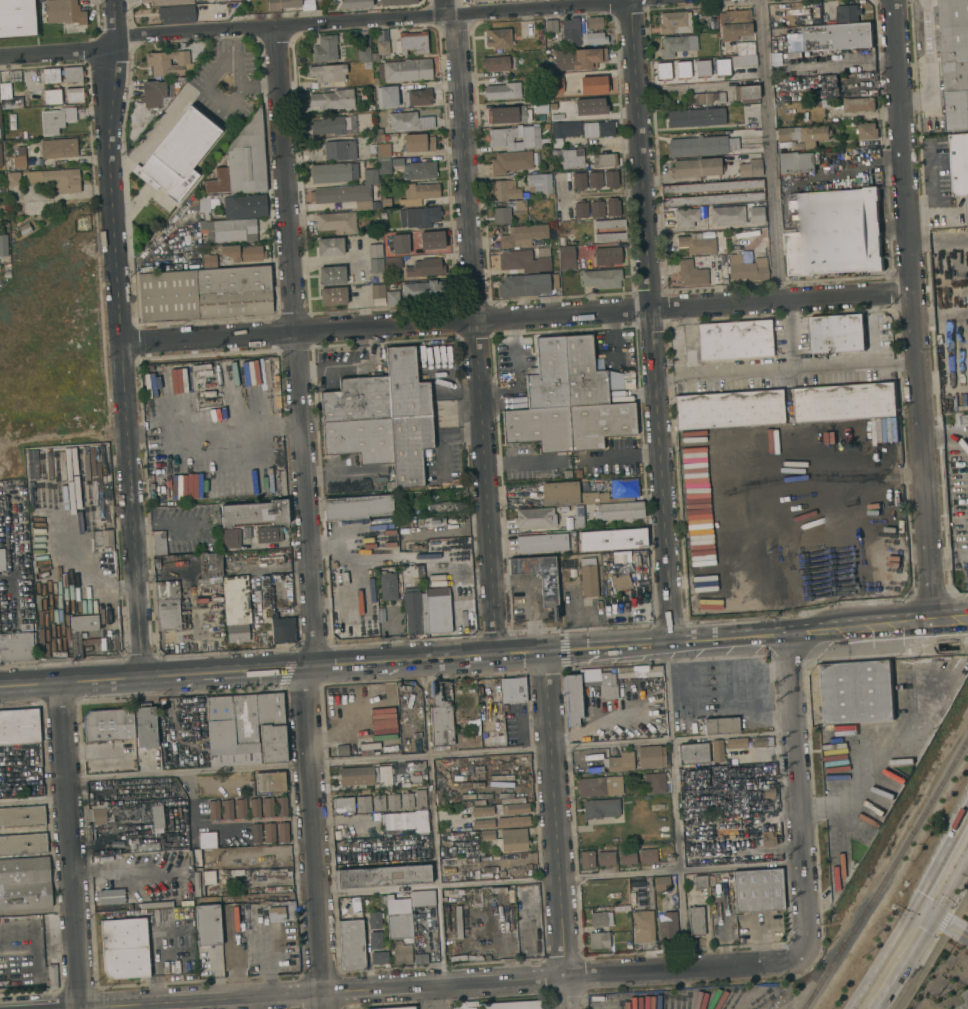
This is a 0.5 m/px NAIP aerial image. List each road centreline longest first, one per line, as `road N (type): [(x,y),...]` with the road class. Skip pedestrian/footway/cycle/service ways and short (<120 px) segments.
road 1 (residential): [(123,345),(910,292)]
road 2 (secondary): [(144,678),(931,625)]
road 3 (tertiary): [(82,1008),(801,955)]
road 4 (residential): [(144,678),(110,136),(112,0)]
road 5 (residential): [(329,1008),(305,683),(316,649),(297,335)]
road 6 (residential): [(672,645),(629,3)]
road 7 (residential): [(0,56),(86,51),(133,35),(636,0)]
road 8 (residential): [(931,625),(891,0)]
road 9 (residential): [(568,1008),(543,653)]
road 10 (residential): [(498,657),(477,321)]
road 11 (residential): [(82,1008),(62,684)]
road 12 (residential): [(477,321),(453,30),(442,0)]
road 13 (residential): [(801,955),(787,635)]
road 14 (residential): [(297,335),(274,25)]
road 15 (secondary): [(0,688),(144,678)]

